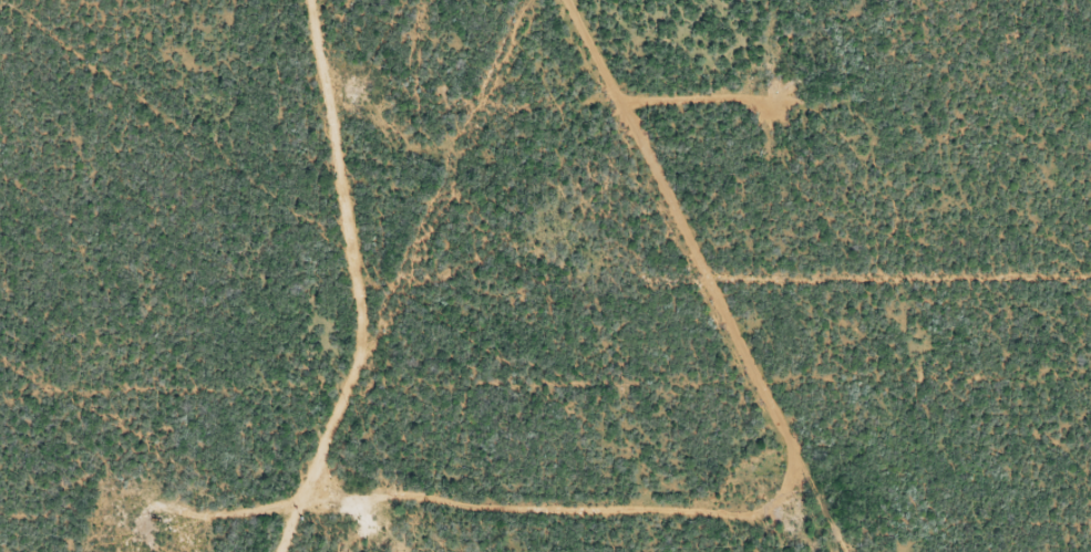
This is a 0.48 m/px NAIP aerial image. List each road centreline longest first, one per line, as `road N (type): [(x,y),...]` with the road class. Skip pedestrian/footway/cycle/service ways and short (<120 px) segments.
road 1 (residential): [(325,551),(383,393),(393,270),(346,121),(357,41),(373,0)]

